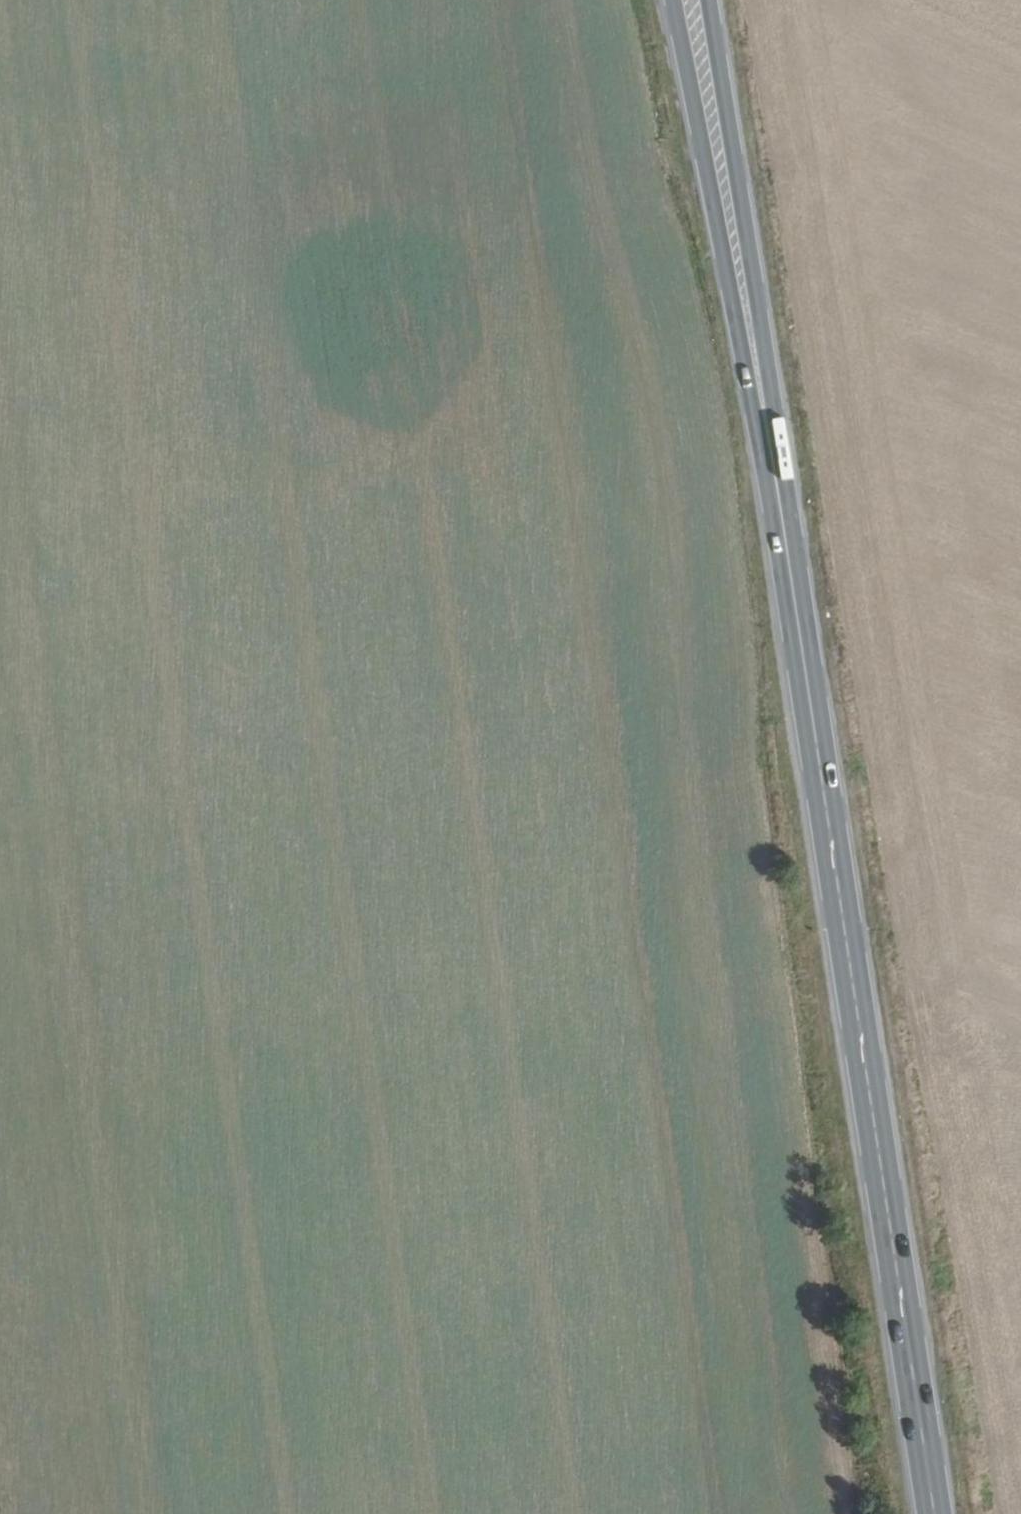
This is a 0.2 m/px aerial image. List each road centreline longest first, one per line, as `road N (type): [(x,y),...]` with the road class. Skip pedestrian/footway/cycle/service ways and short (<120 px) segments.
road 1 (primary): [(751,337),(934,1513)]
road 2 (primary): [(668,0),(751,337)]
road 3 (primary): [(751,337),(698,0)]

